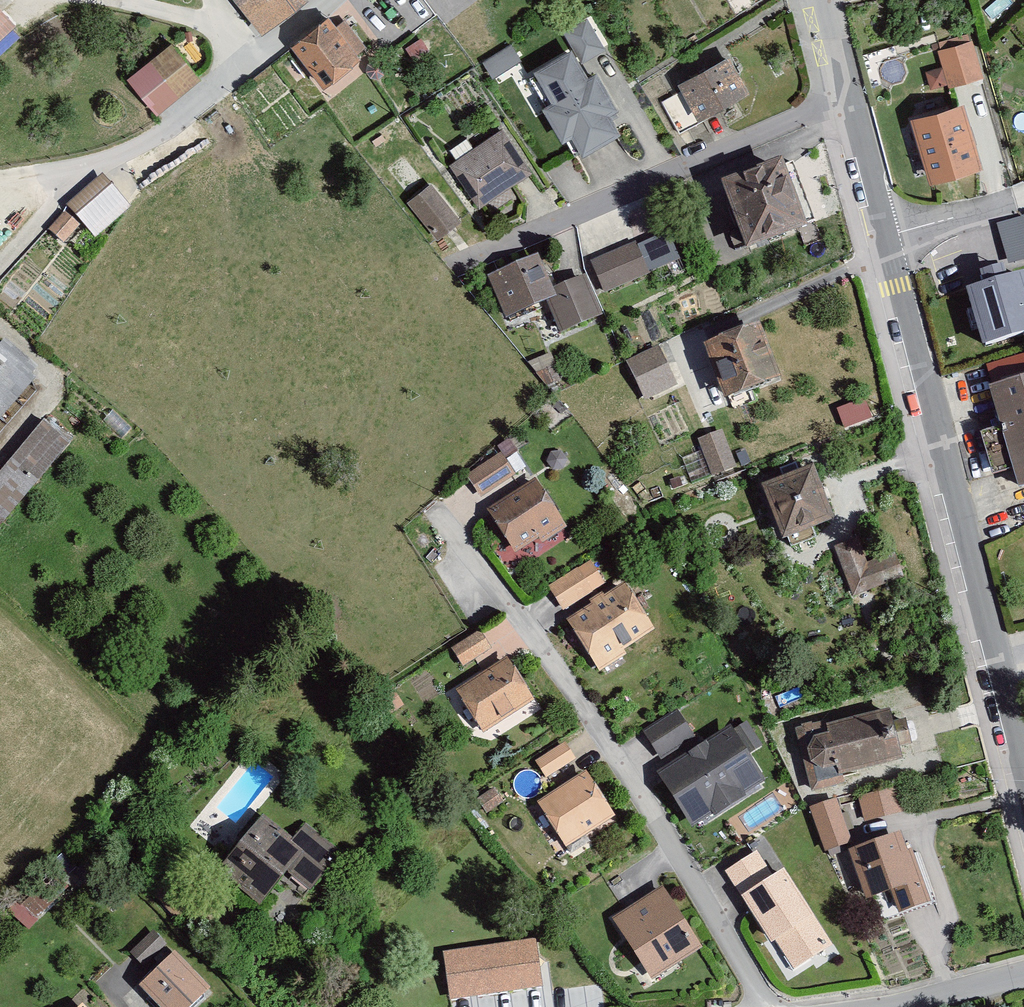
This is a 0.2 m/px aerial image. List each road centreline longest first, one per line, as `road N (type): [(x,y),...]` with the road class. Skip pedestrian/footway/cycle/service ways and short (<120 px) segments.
road 1 (residential): [(770,1006),(459,521)]
road 2 (tertiary): [(994,654),(889,234)]
road 3 (residential): [(461,265),(857,107)]
road 4 (track): [(194,105),(148,143),(107,162),(0,180)]
road 5 (residential): [(326,0),(194,105)]
road 6 (residential): [(1023,971),(870,1006)]
road 7 (residential): [(889,234),(1023,200)]
road 8 (tertiary): [(889,234),(857,107)]

